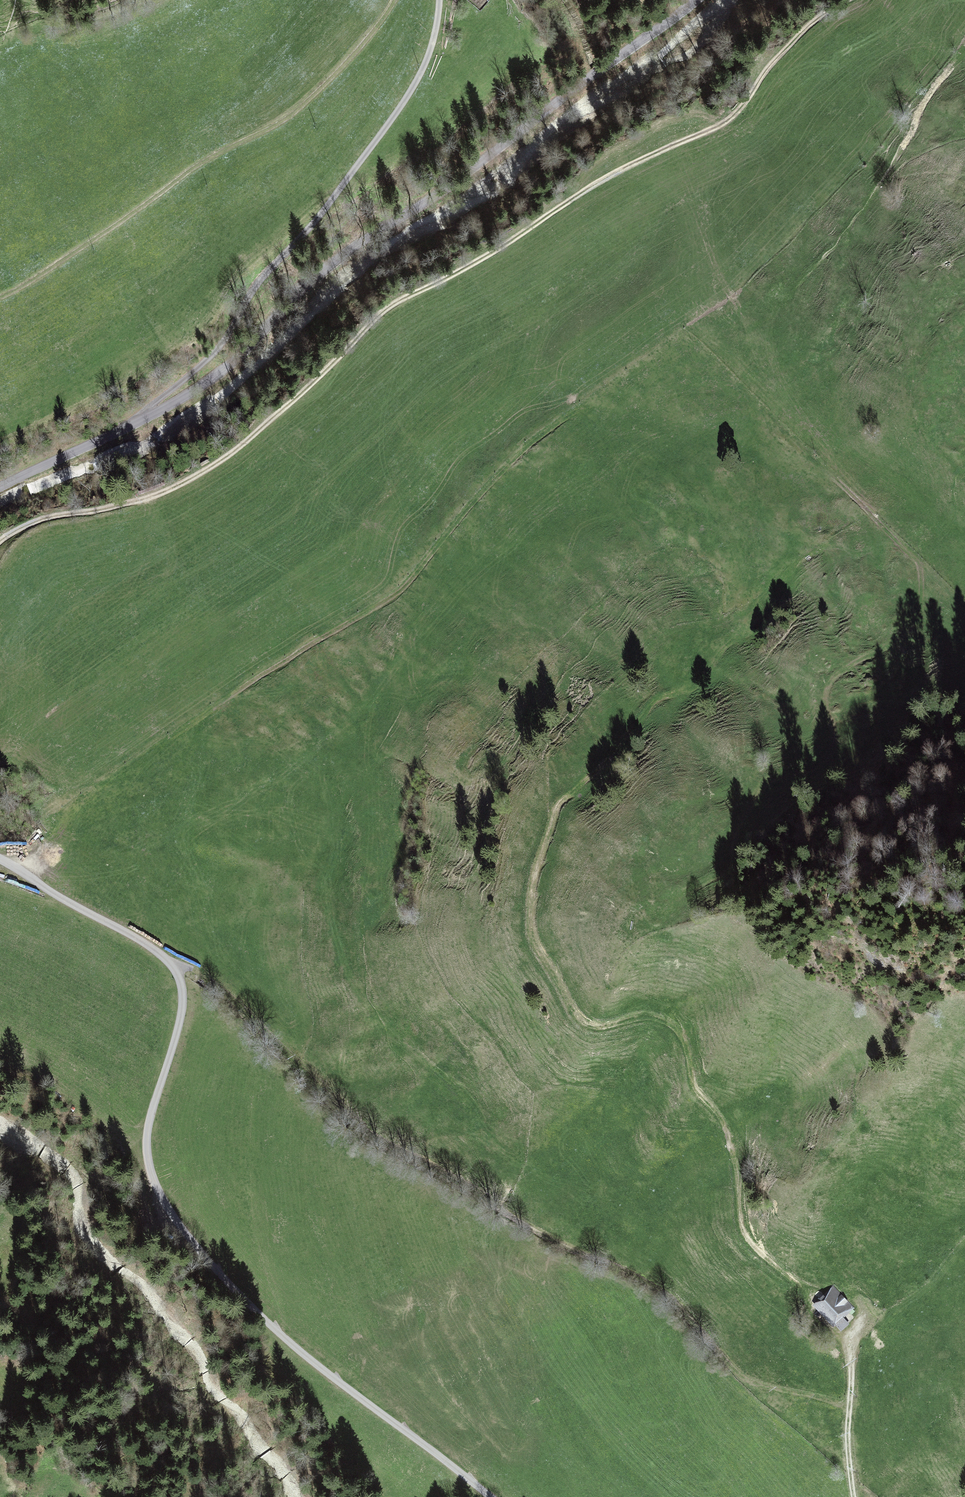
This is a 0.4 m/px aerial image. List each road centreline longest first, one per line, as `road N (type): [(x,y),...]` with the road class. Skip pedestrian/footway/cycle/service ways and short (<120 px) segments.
road 1 (track): [(0,542),(27,525),(121,507),(212,465),(388,307),(604,180),(730,119),(786,49),(847,0)]
road 2 (track): [(853,1496),(851,1341),(745,1239),(728,1140),(694,1087),(682,1038),(654,1016),(582,1022),(534,941),(531,896),(558,804),(656,701)]
road 3 (track): [(0,859),(151,948),(177,972),(180,1021),(147,1142),(153,1178),(179,1226),(296,1347),(492,1496)]
road 4 (unclassified): [(0,488),(203,385),(310,279),(695,0)]
road 5 (track): [(172,966),(203,975),(381,1141),(543,1235),(653,1286),(742,1377),(849,1408)]
road 6 (track): [(140,421),(220,346),(256,286),(398,110),(429,54),(440,0)]
road 7 (track): [(395,0),(289,116),(214,155),(0,297)]
road 8 (track): [(787,434),(910,554),(921,580),(898,639),(828,685),(831,755)]
road 9 (track): [(0,1082),(147,1142)]

